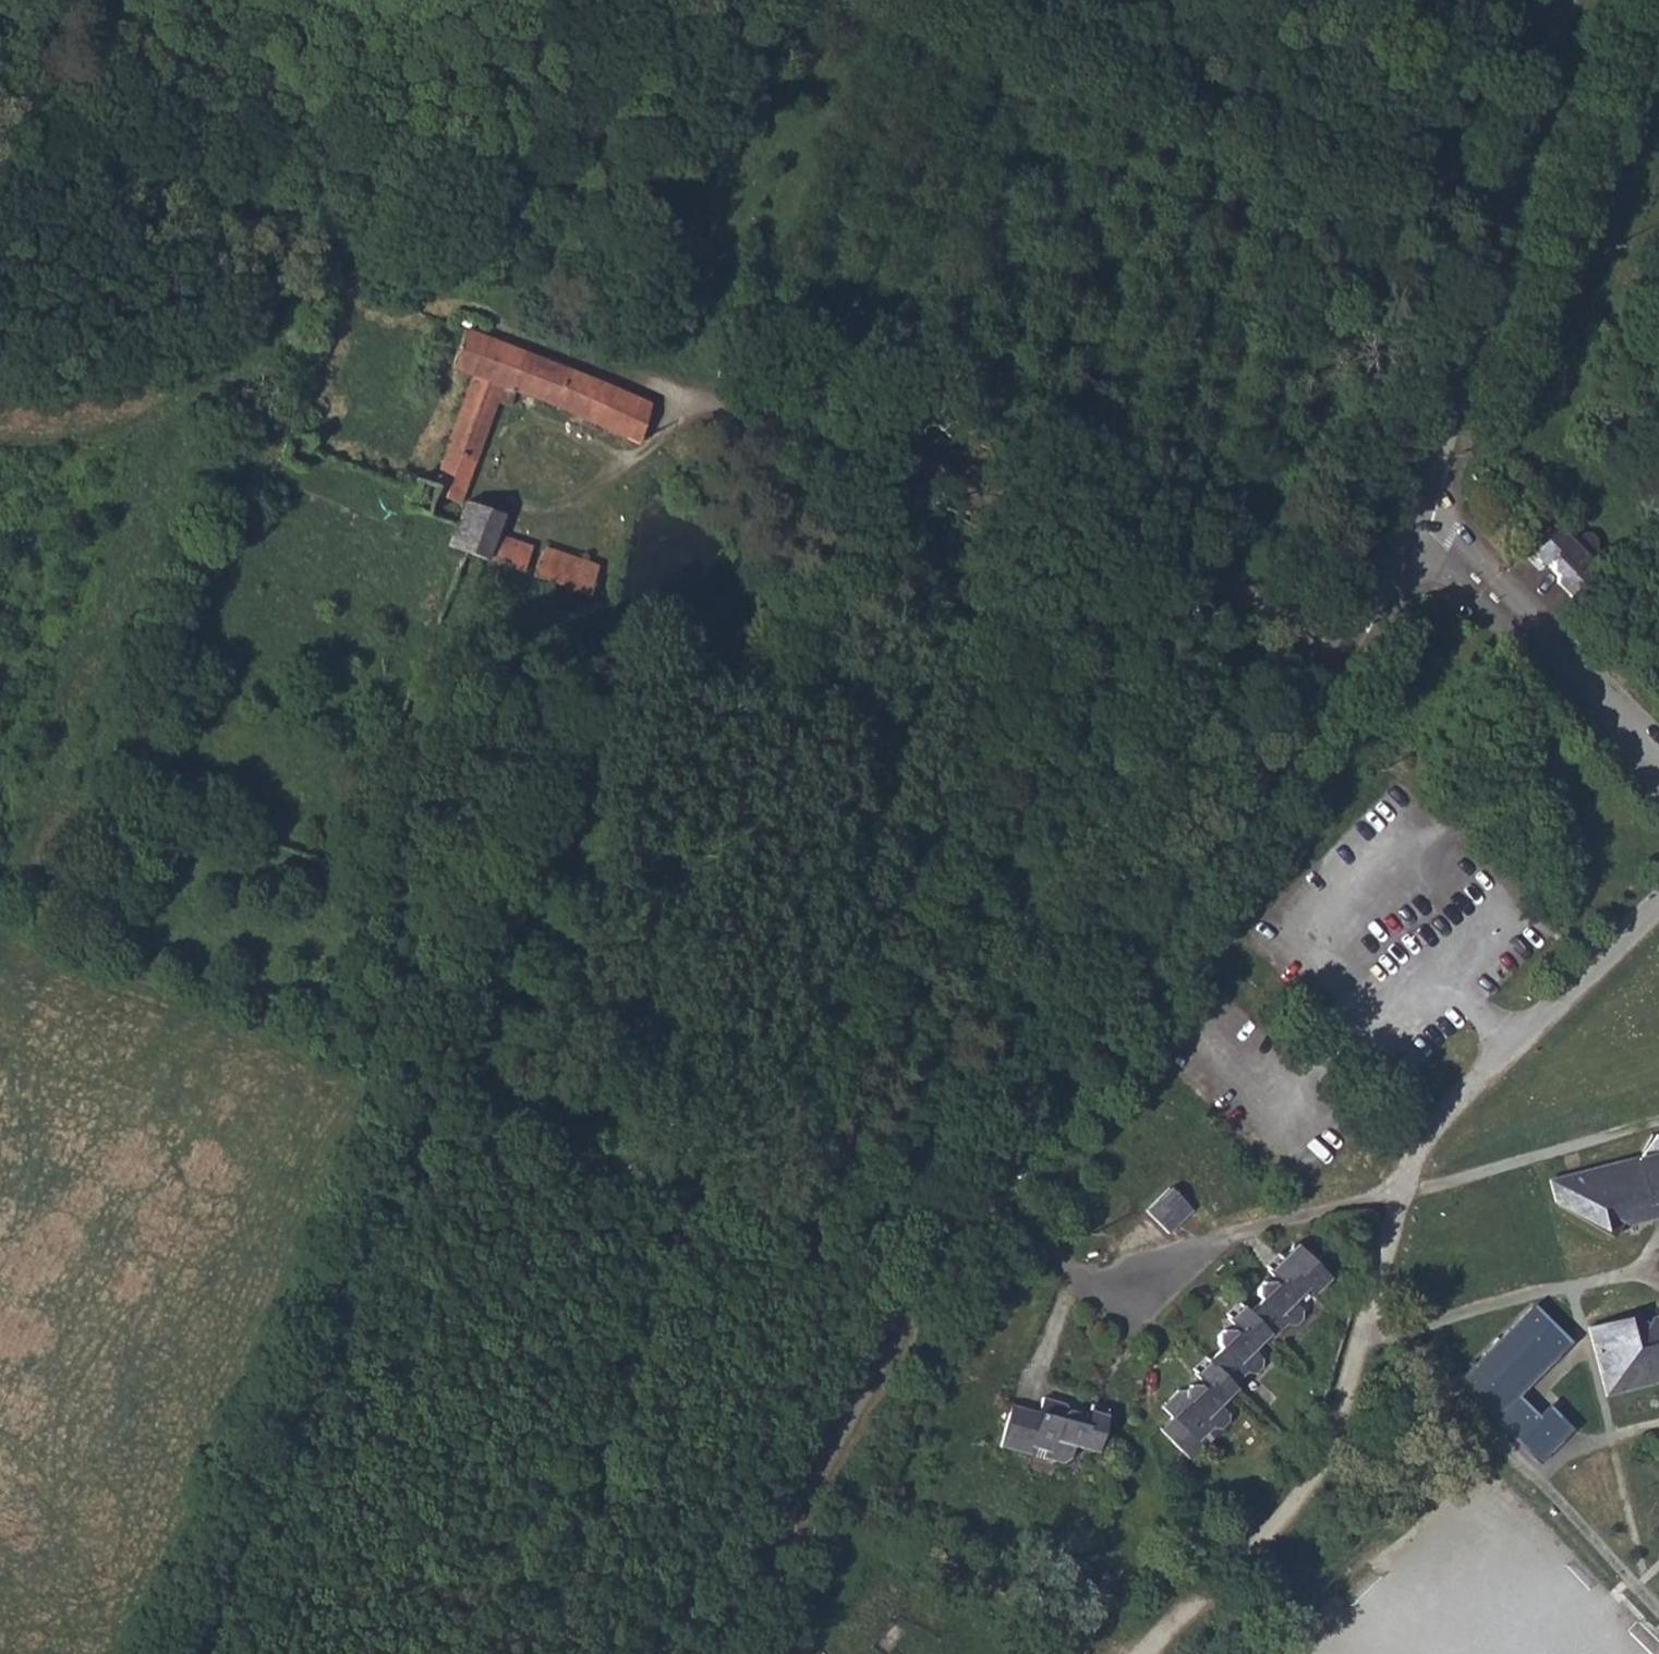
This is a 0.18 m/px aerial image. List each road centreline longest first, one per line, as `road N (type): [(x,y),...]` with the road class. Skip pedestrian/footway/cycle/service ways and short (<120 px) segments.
road 1 (tertiary): [(715,1653),(1009,1132),(1359,613)]
road 2 (residential): [(628,466),(676,397),(1359,613)]
road 3 (tertiary): [(1359,613),(1413,516),(1438,447),(1562,0)]
road 4 (residential): [(628,466),(551,516),(522,522),(493,492),(494,445),(514,424),(550,426),(590,445)]

